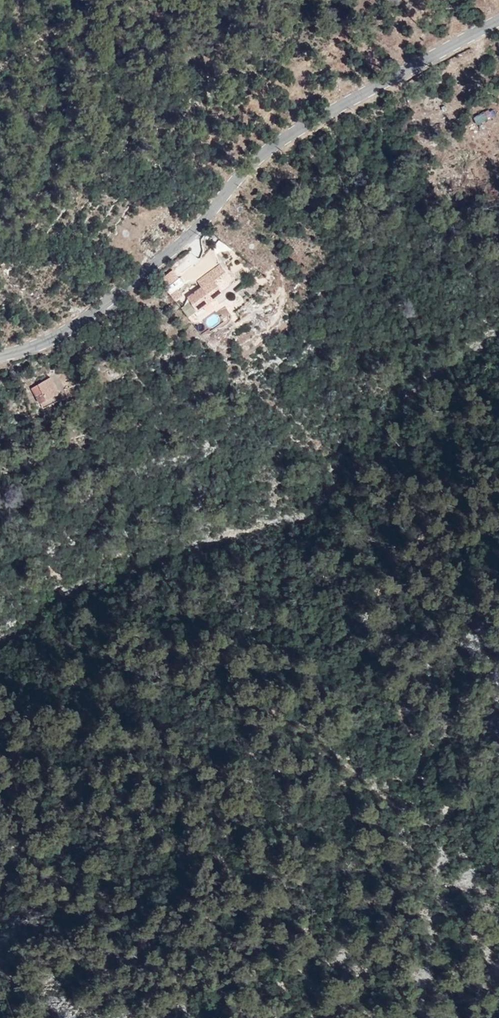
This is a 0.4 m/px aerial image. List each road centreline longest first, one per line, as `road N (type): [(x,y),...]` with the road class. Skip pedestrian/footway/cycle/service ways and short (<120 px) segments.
road 1 (tertiary): [(0,354),(32,347),(103,307),(292,132),(498,20)]

